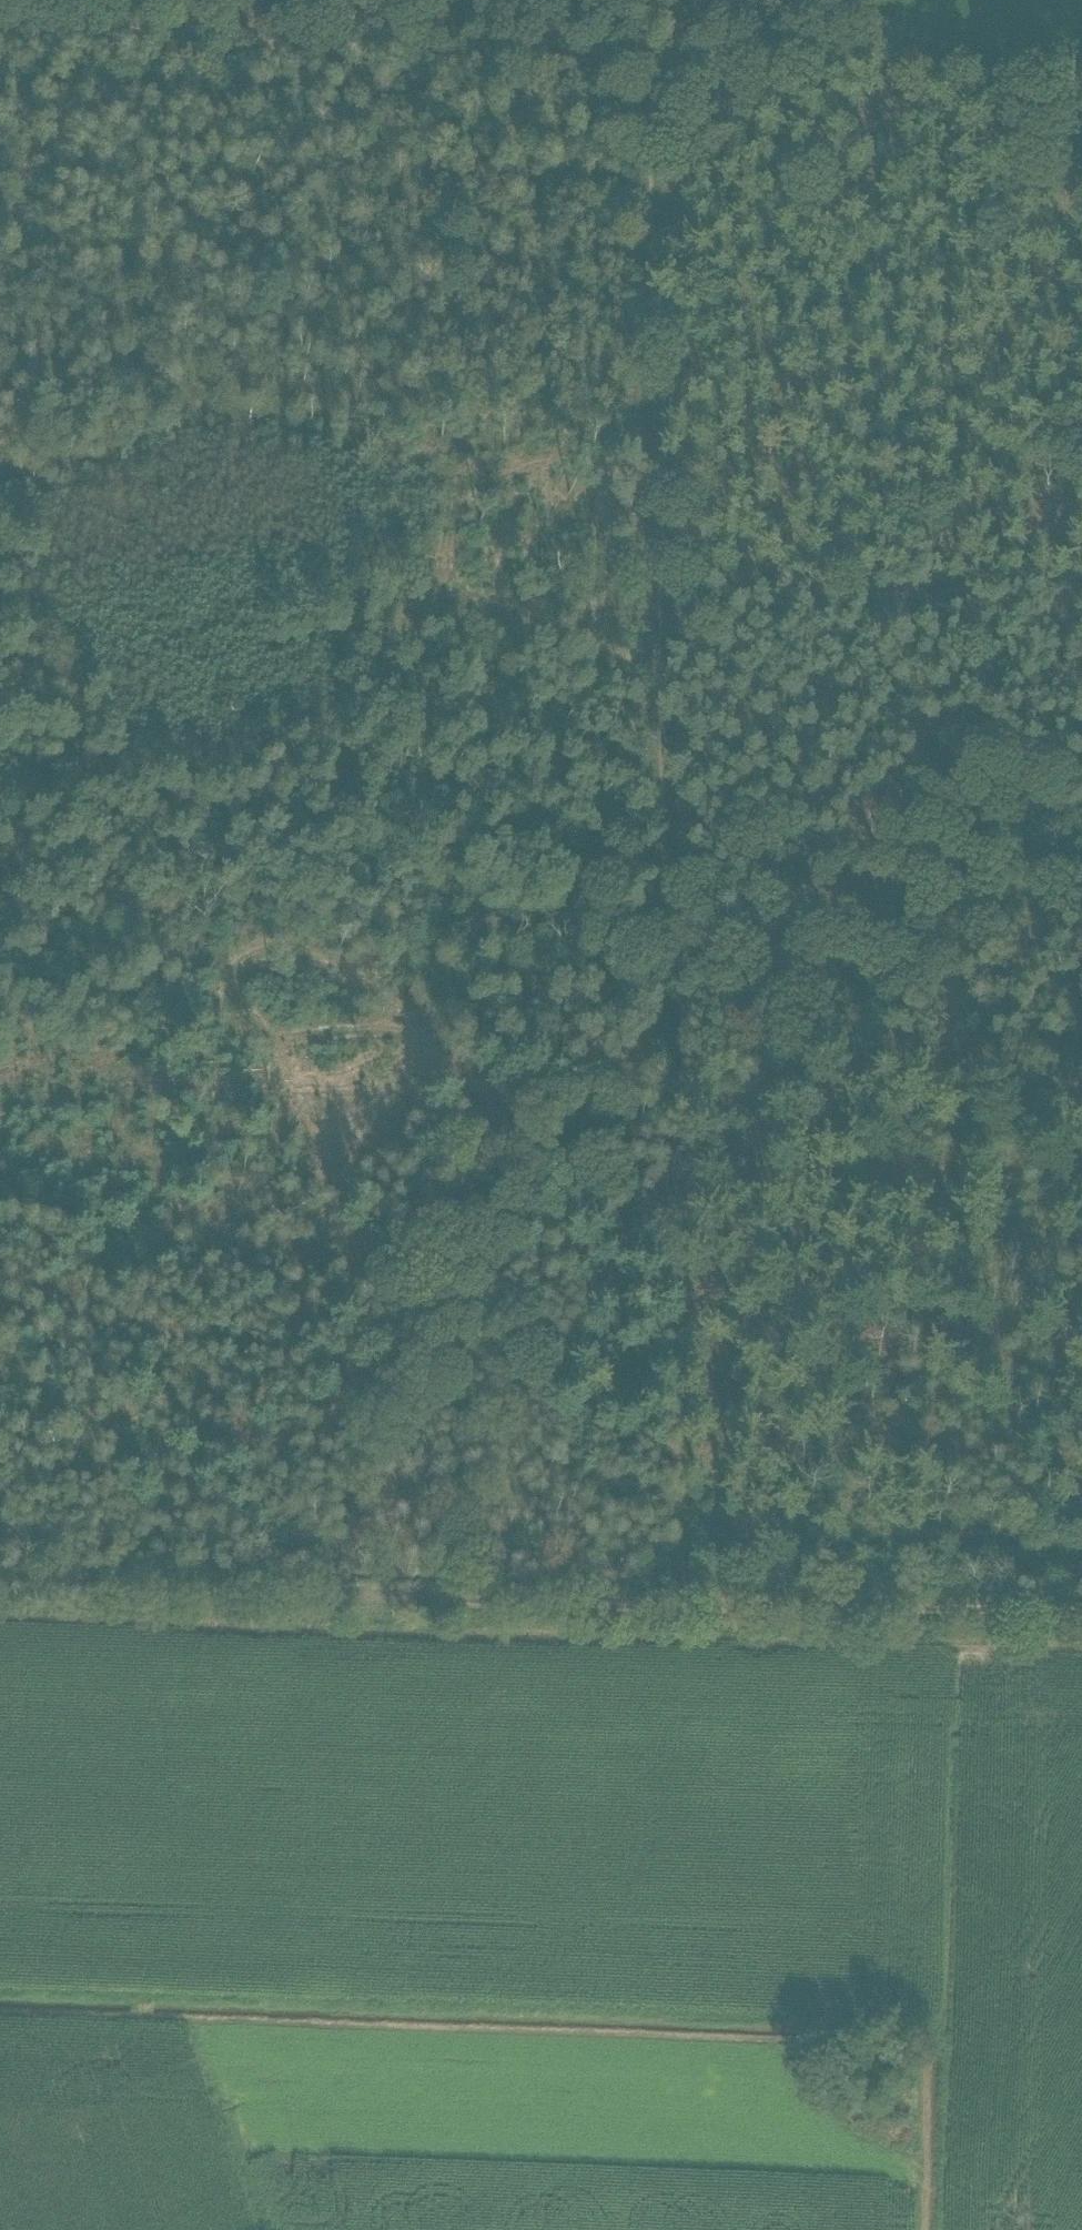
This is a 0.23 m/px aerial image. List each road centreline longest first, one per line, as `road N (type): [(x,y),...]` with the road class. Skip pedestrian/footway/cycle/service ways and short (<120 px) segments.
road 1 (track): [(681,1617),(647,56)]
road 2 (track): [(0,1598),(681,1617)]
road 3 (track): [(647,56),(0,36)]
road 4 (track): [(1081,70),(647,56)]
road 5 (track): [(681,1617),(1081,1626)]

